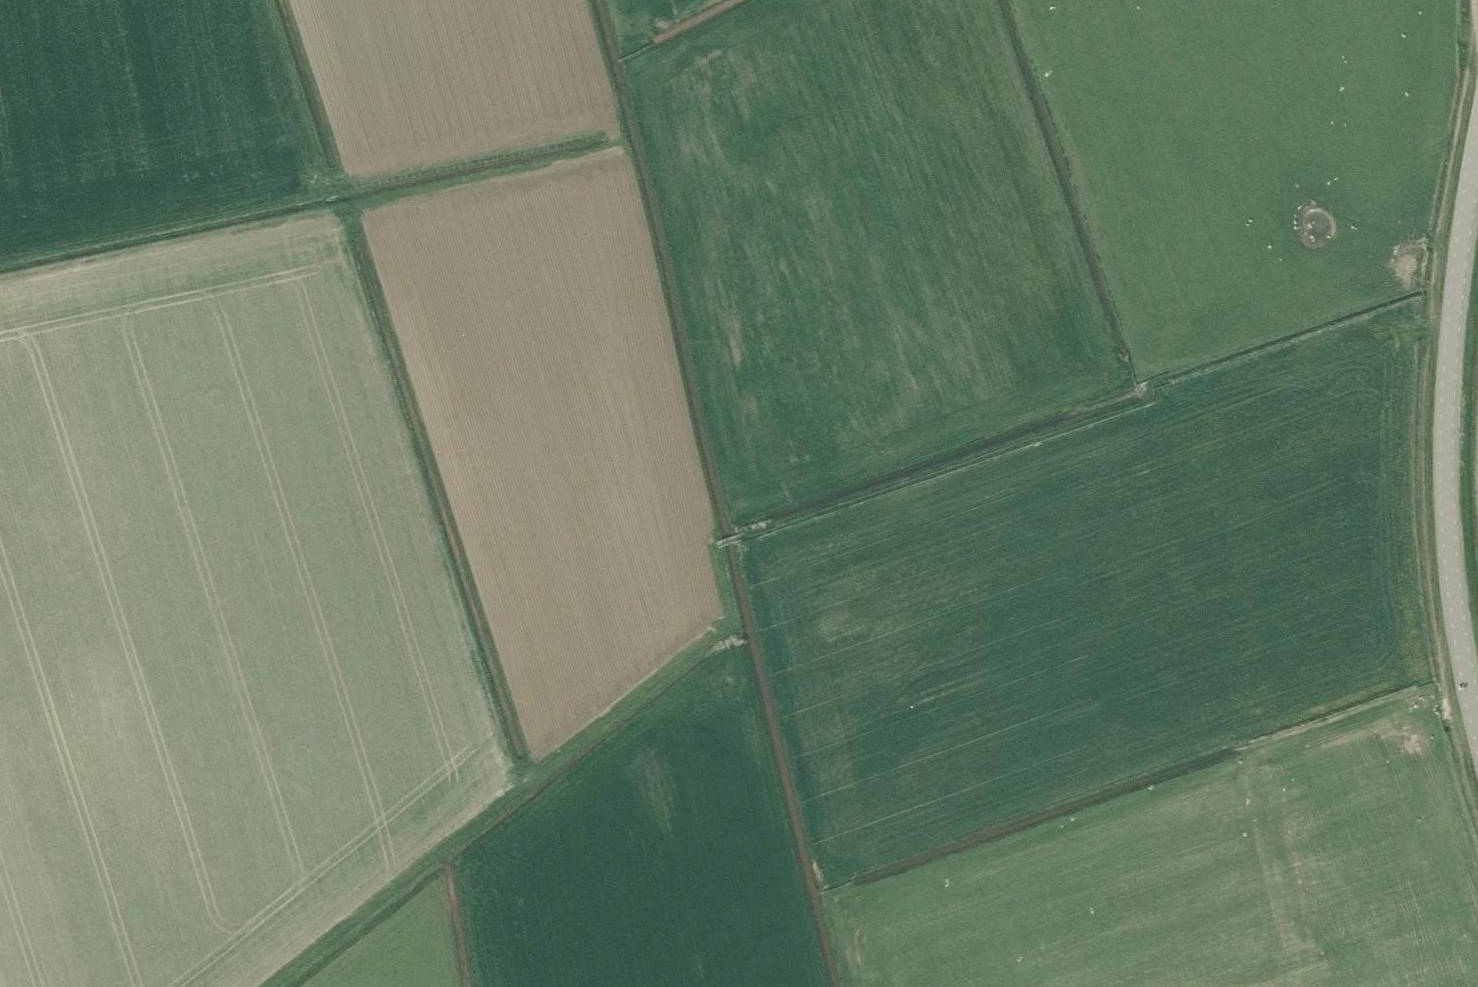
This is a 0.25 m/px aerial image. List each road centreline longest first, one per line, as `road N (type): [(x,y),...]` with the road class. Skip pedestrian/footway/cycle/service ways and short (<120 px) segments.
road 1 (tertiary): [(1477,731),(1460,668),(1442,494),(1454,286),(1477,115)]
road 2 (track): [(259,986),(511,786)]

